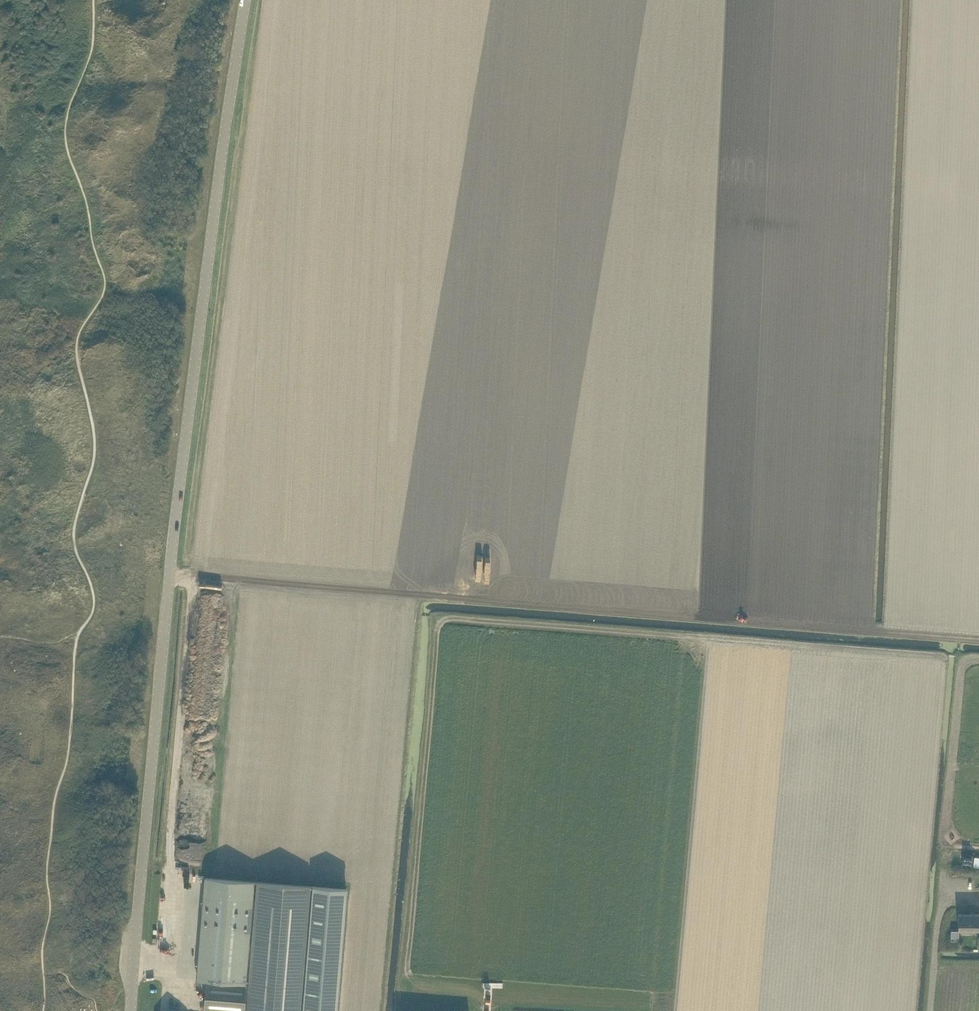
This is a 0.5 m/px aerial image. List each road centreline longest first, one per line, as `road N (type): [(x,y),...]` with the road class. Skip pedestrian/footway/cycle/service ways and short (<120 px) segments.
road 1 (tertiary): [(134,1010),(169,573),(248,0)]
road 2 (track): [(978,638),(169,573)]

